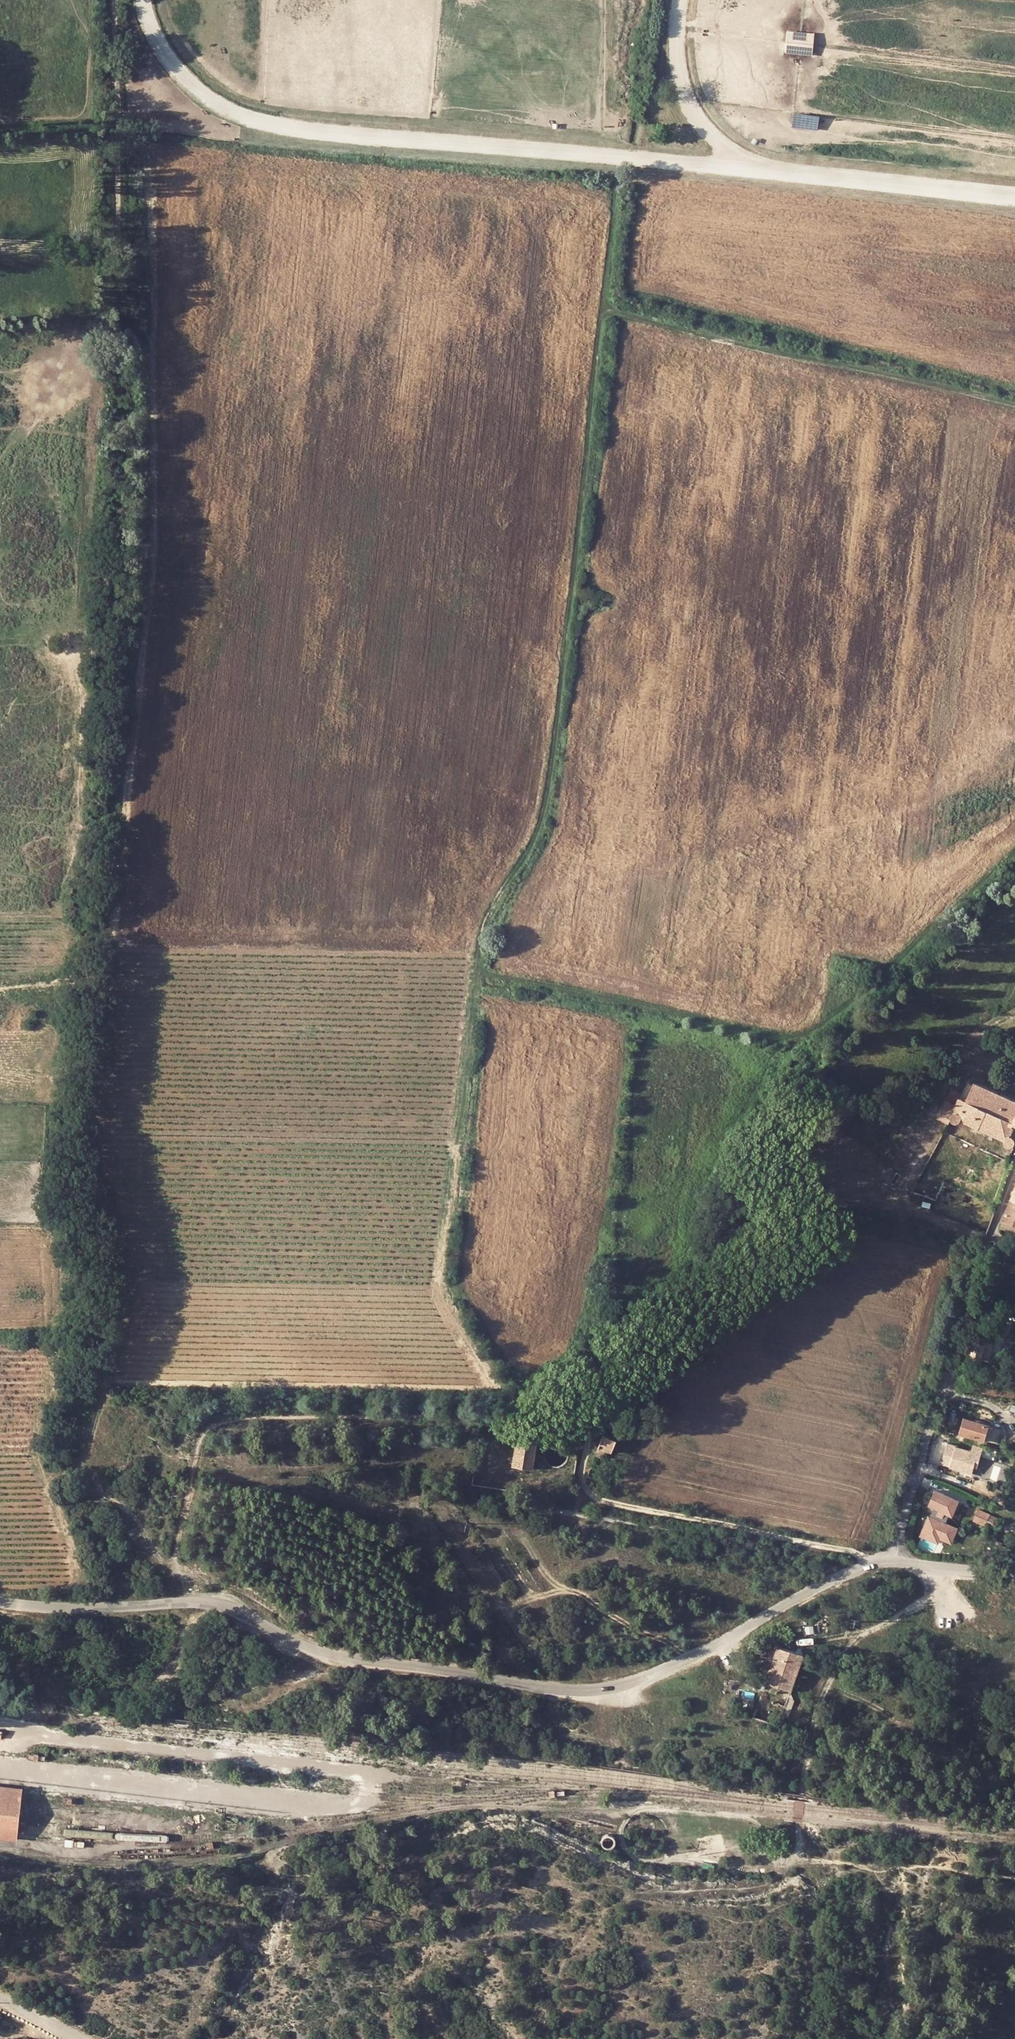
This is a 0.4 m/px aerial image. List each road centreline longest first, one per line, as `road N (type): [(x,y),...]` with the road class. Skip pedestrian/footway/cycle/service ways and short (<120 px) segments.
road 1 (track): [(504,1410),(444,1293),(439,1258),(477,954),(534,836),(553,764),(613,189),(154,143),(143,153),(141,589),(91,1133),(106,1371),(85,1465)]
road 2 (track): [(200,1602),(85,1465),(49,1479),(44,1462),(70,1403),(82,1341),(79,1285),(52,1148),(82,794),(100,362),(120,342),(115,0)]
road 3 (track): [(174,1568),(199,1446),(223,1423),(537,1409),(563,1400),(821,1212),(861,1198),(907,1203),(988,1240)]
road 4 (unclassified): [(893,1559),(864,1565),(605,1692),(344,1658),(213,1603),(79,1610),(0,1601)]
road 5 (track): [(0,1769),(326,1806),(357,1802),(369,1780),(363,1773),(39,1737),(0,1746)]
road 6 (track): [(476,972),(785,1036),(806,1034),(1014,853)]
road 7 (track): [(938,1567),(930,1598),(854,1642),(819,1703),(797,1856),(784,1862),(735,1848),(706,1852)]
road 8 (track): [(604,307),(1014,406)]
road 9 (unclassified): [(1014,1169),(962,1310),(893,1559)]
road 10 (track): [(868,1564),(855,1553),(599,1499),(579,1479),(588,1431),(563,1400)]
road 11 (track): [(558,1690),(459,1537),(464,1522),(517,1526),(562,1590)]
road 12 (track): [(688,1655),(577,1591),(517,1603),(508,1614)]
road 13 (unclassified): [(893,1559),(1014,1576)]

